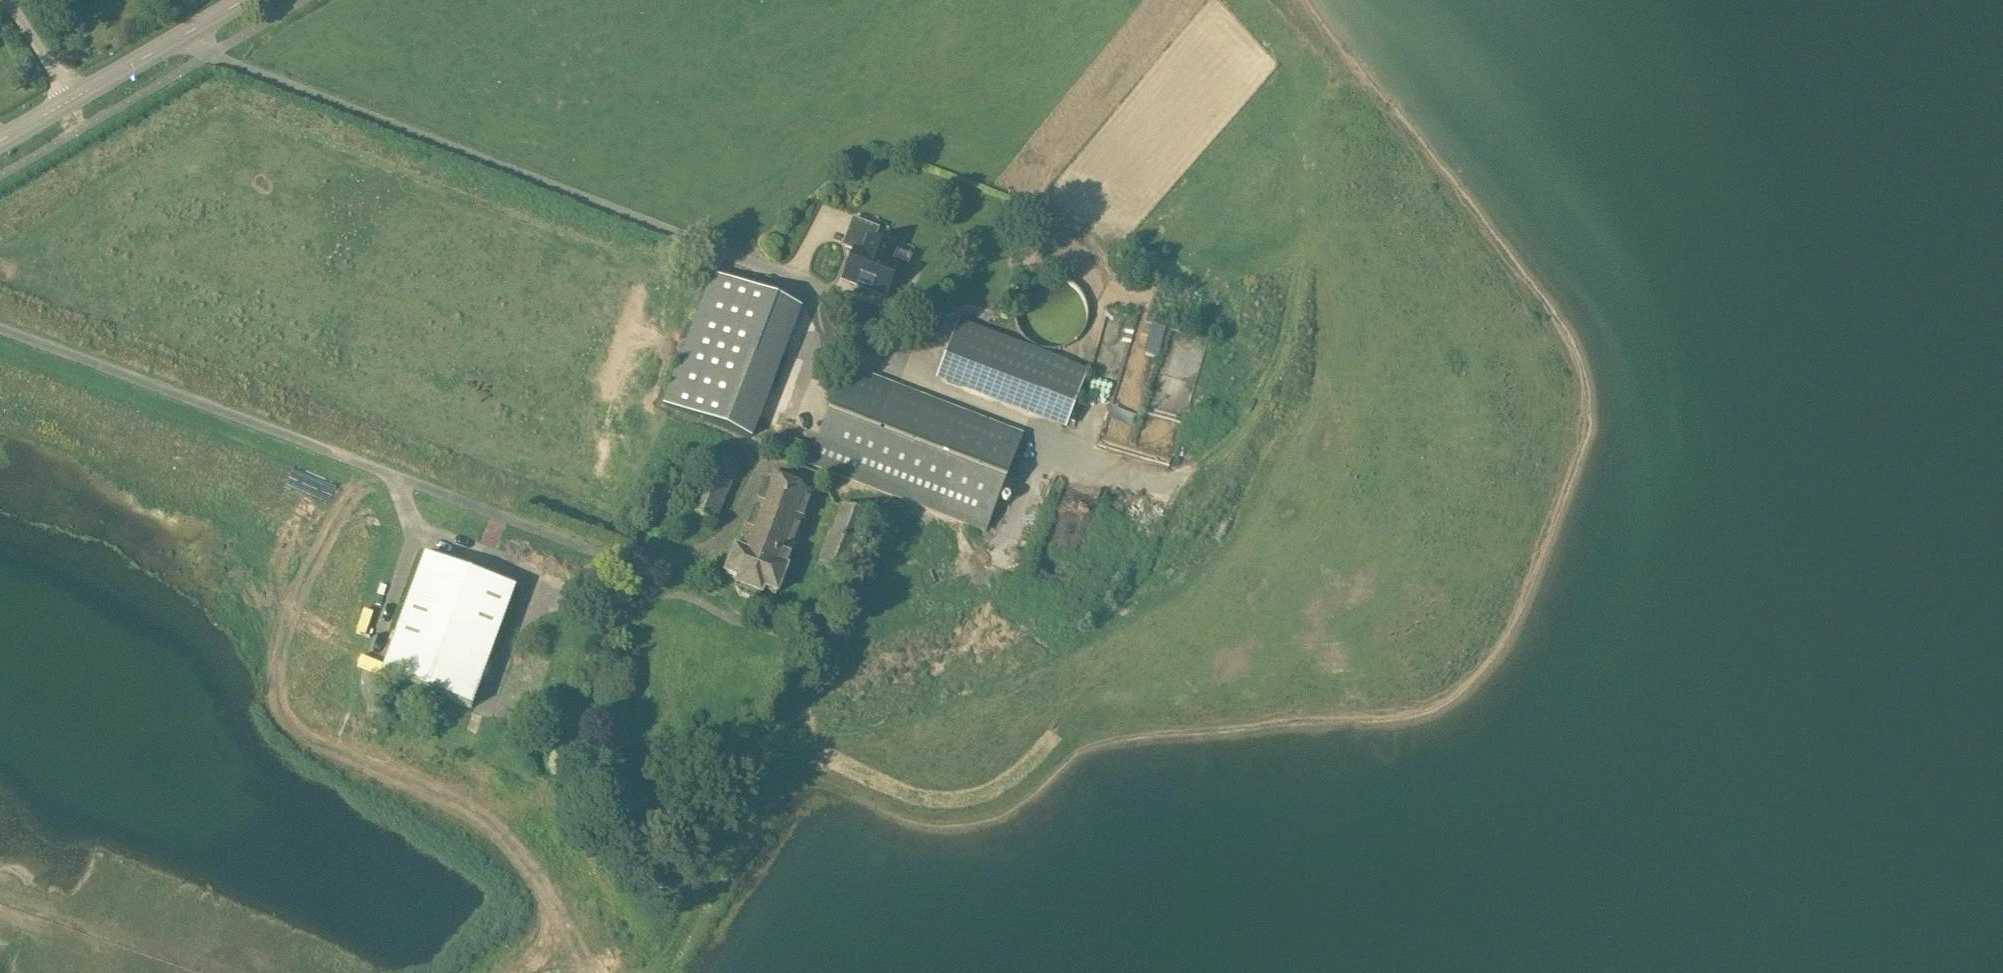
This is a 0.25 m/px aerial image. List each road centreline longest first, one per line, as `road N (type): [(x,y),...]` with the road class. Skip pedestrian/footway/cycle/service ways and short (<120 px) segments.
road 1 (secondary): [(0,141),(244,0)]

